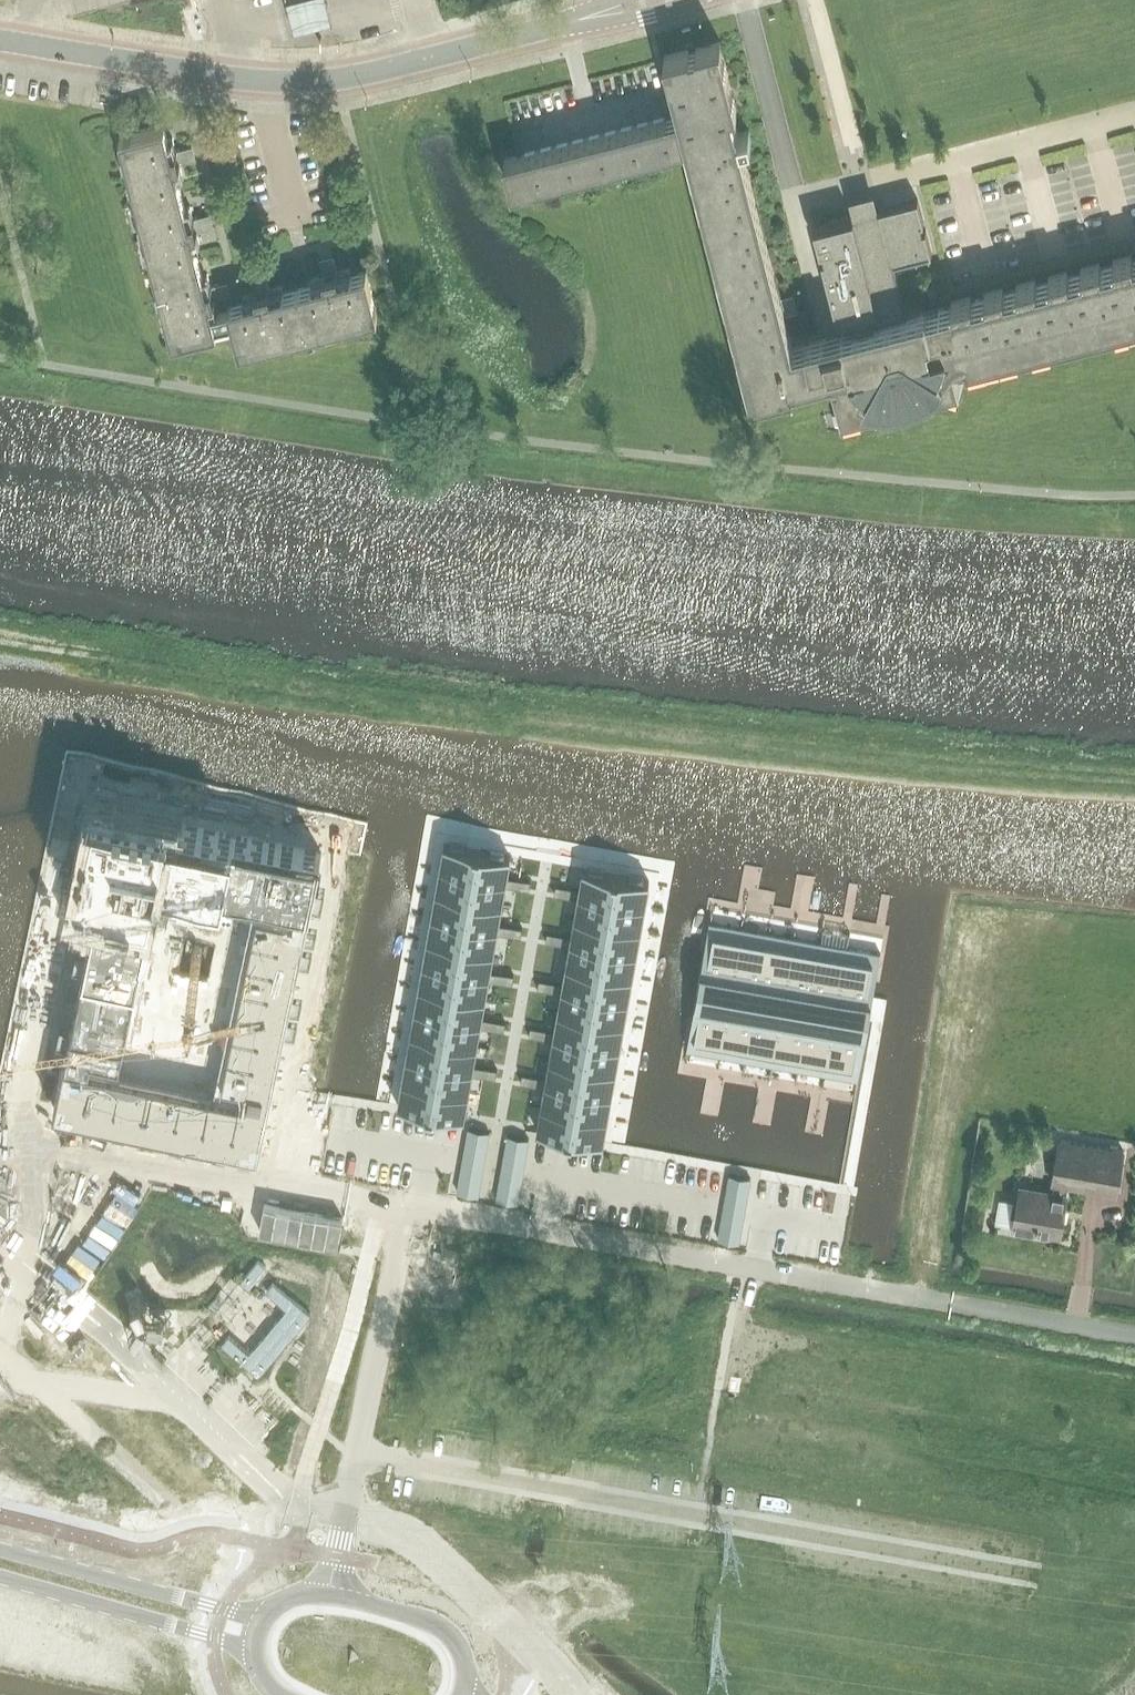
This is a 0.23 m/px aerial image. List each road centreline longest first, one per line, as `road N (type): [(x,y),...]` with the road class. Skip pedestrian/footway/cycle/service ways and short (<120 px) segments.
road 1 (residential): [(270,1183),(344,841),(68,780)]
road 2 (unclassified): [(943,1302),(407,1209)]
road 3 (tertiary): [(429,59),(348,78),(270,82),(0,41)]
road 4 (unclassified): [(407,1209),(329,1594)]
road 5 (residential): [(270,1183),(0,1137)]
road 6 (tertiary): [(266,1613),(0,1549)]
road 7 (tertiary): [(0,1577),(214,1637),(254,1658)]
road 8 (unclassified): [(1134,1336),(950,1304)]
road 9 (tertiary): [(466,1688),(460,1649),(434,1622),(329,1594)]
road 10 (tertiary): [(566,23),(429,59)]
road 11 (residential): [(407,1209),(270,1183)]
road 12 (tertiary): [(566,23),(626,19),(687,0)]

